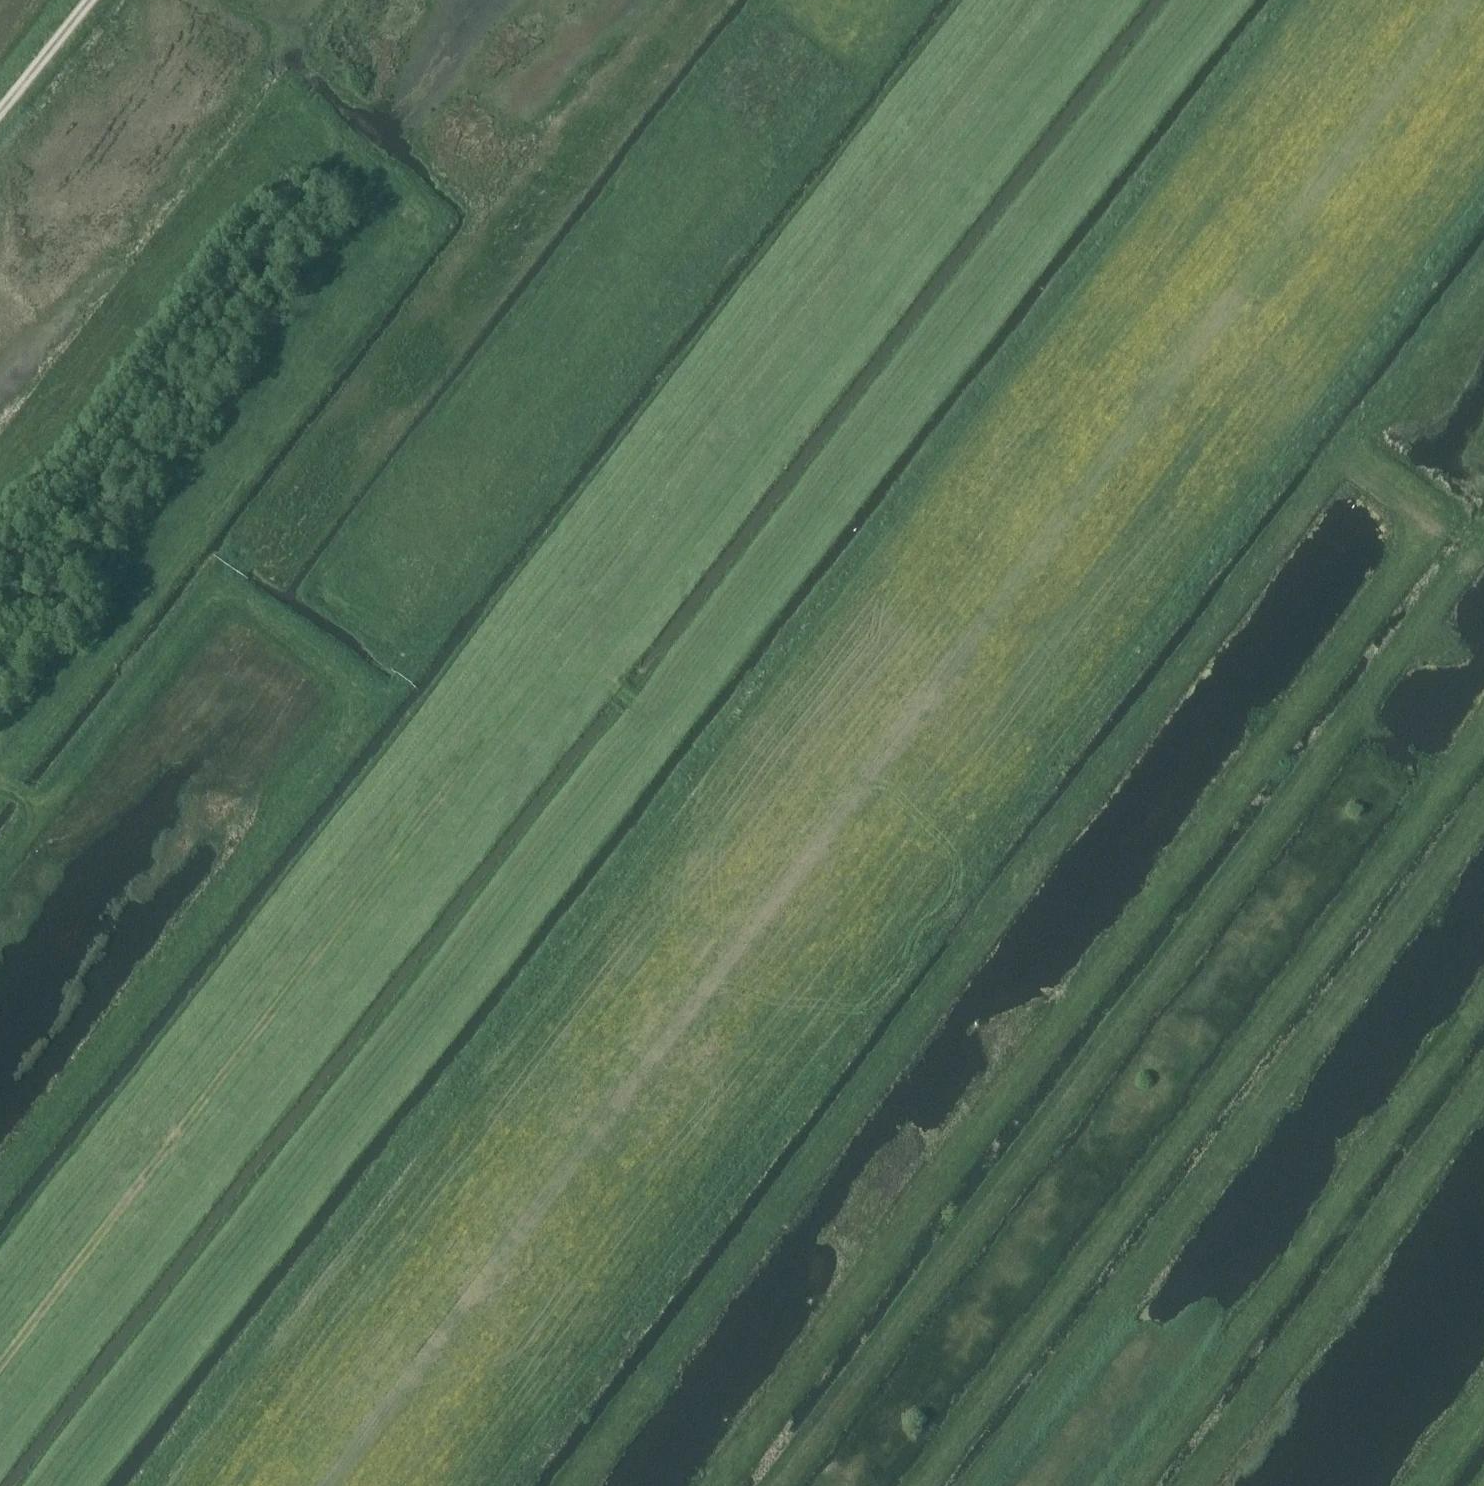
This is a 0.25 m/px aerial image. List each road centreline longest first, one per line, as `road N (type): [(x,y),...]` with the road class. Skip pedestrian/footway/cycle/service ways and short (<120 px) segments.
road 1 (track): [(1460,0),(316,1485)]
road 2 (track): [(85,0),(0,108)]

